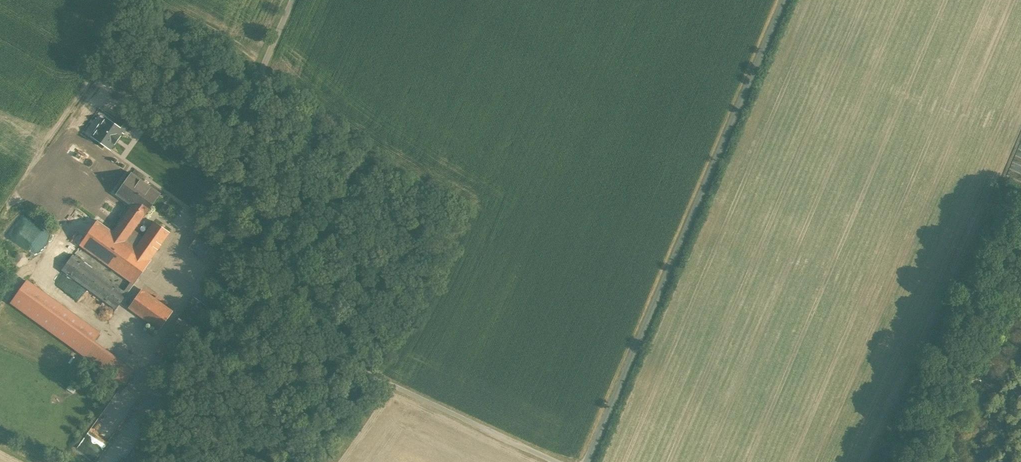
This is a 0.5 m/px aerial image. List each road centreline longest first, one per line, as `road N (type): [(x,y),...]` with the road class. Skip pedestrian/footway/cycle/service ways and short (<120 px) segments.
road 1 (unclassified): [(586,461),(784,0)]
road 2 (unclassified): [(291,0),(165,268)]

